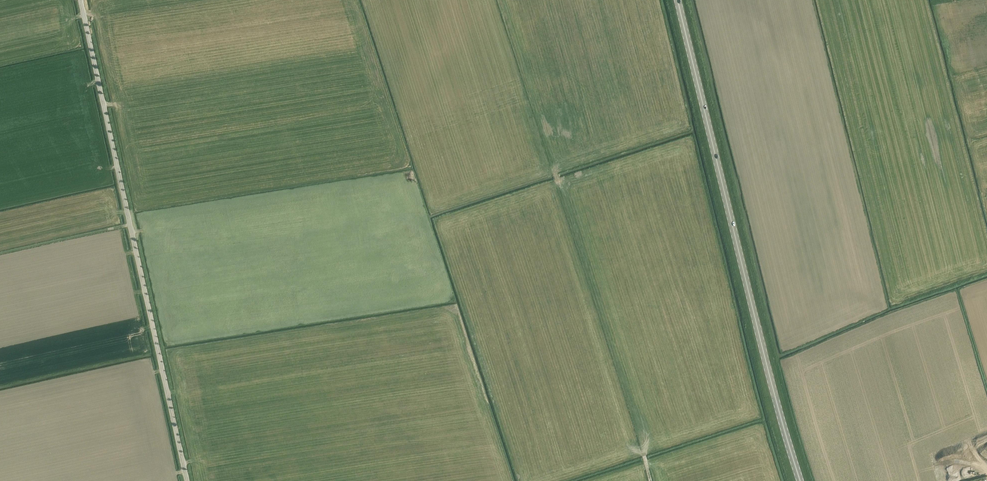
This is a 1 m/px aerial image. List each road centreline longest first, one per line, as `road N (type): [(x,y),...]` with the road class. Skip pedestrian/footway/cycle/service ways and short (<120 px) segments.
road 1 (primary): [(800,480),(677,0)]
road 2 (unclassified): [(191,480),(85,0)]

